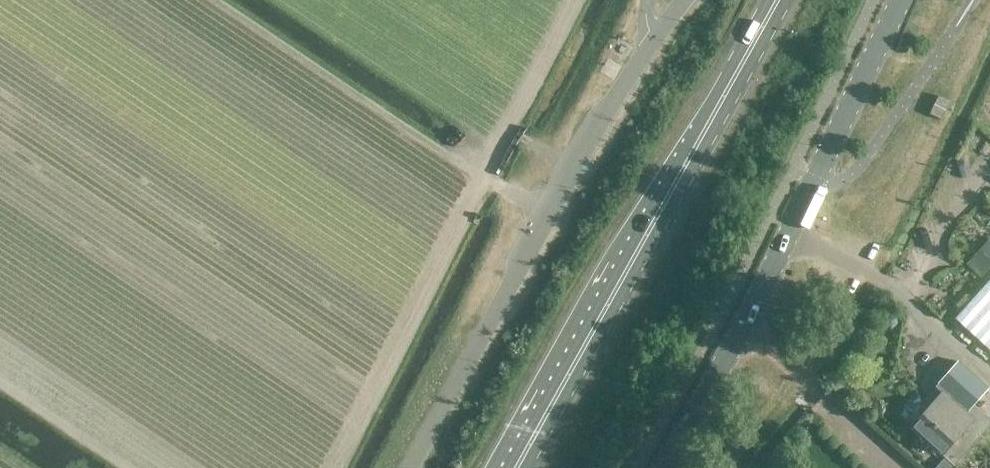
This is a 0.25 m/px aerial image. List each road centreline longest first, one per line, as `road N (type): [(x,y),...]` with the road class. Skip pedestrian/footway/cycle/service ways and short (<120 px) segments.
road 1 (unclassified): [(409,467),(608,110),(685,0)]
road 2 (primary): [(774,0),(513,467)]
road 3 (tertiary): [(662,467),(767,277),(903,0)]

